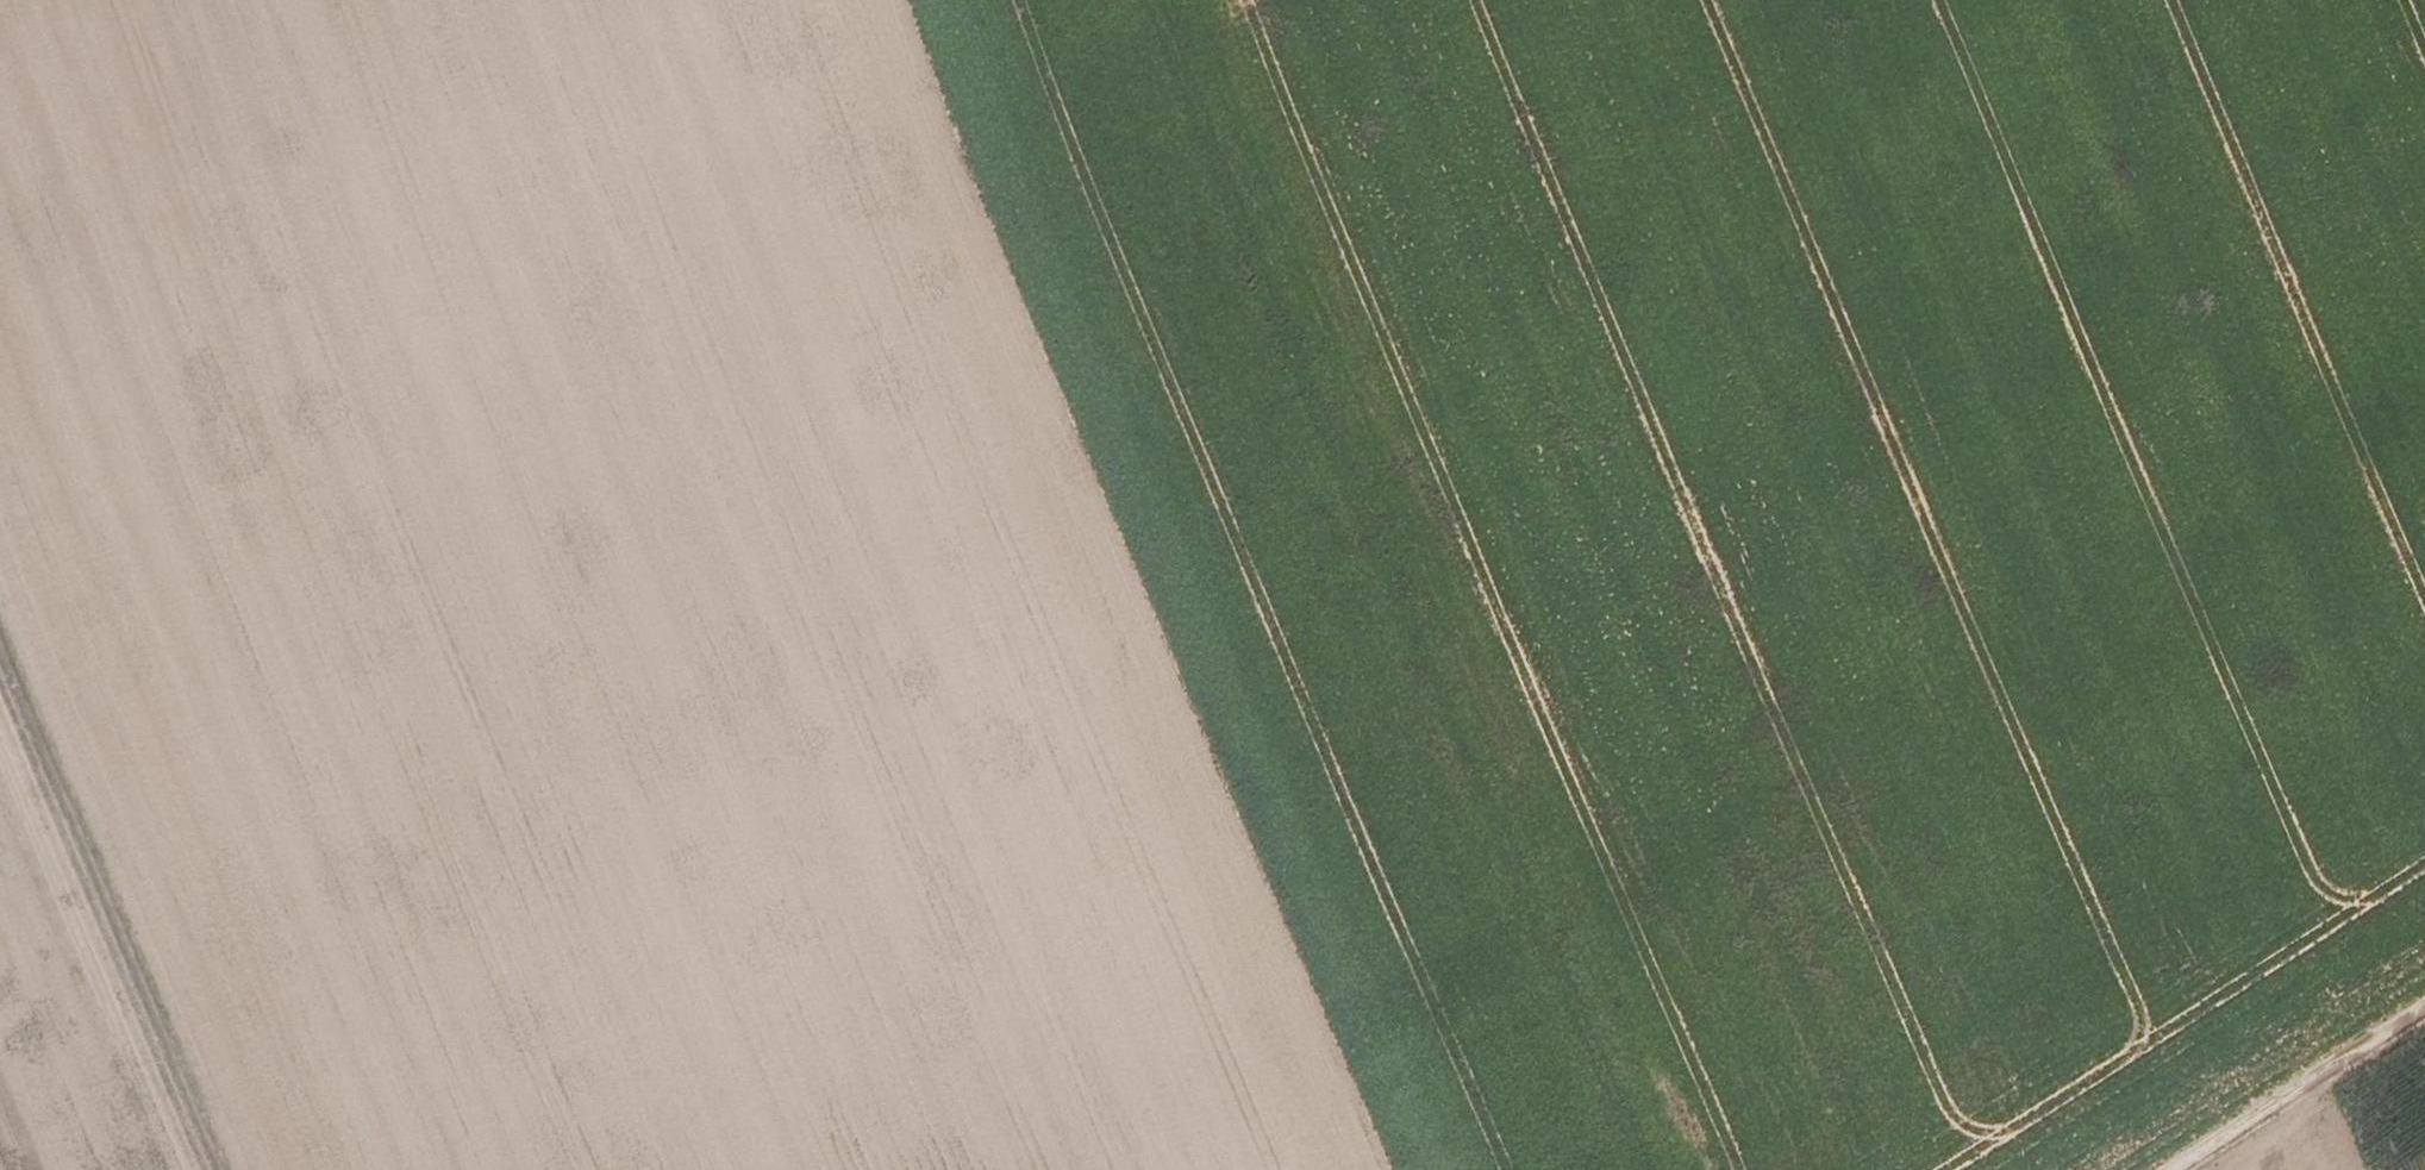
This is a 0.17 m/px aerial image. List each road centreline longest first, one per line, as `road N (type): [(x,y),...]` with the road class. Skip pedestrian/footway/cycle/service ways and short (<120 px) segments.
road 1 (track): [(0,647),(227,1169)]
road 2 (track): [(2161,1169),(2424,1003)]

